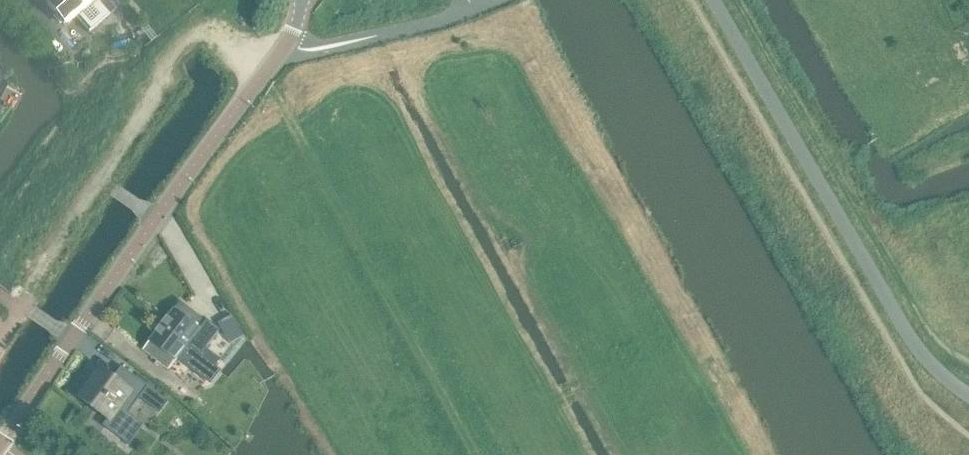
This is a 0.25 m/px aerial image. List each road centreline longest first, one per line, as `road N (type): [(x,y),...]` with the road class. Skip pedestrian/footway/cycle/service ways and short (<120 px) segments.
road 1 (residential): [(0,444),(295,32),(302,0)]
road 2 (track): [(735,0),(923,319),(968,359)]

